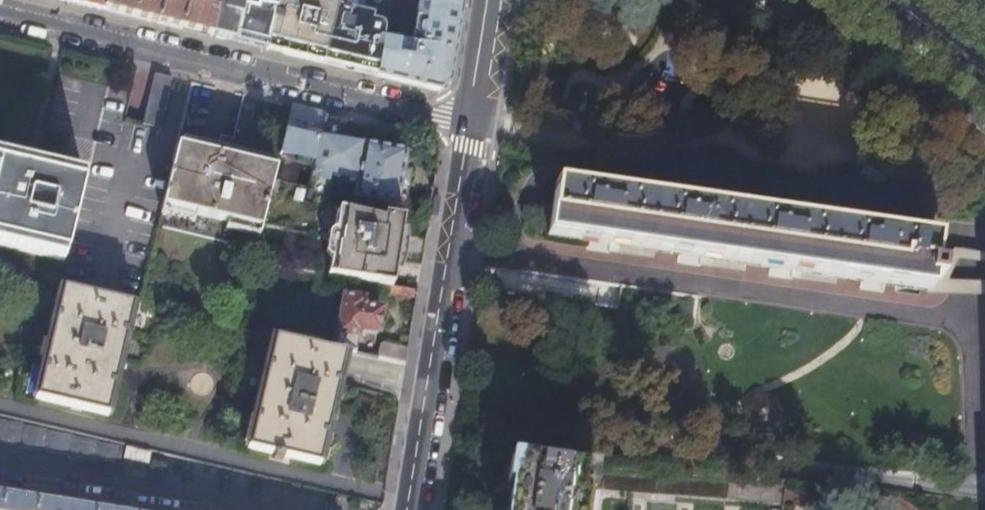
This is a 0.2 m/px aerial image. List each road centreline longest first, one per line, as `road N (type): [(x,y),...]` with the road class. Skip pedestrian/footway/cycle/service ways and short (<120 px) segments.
road 1 (residential): [(470,129),(0,15)]
road 2 (tertiary): [(413,509),(470,129)]
road 3 (tertiary): [(470,129),(488,0)]

